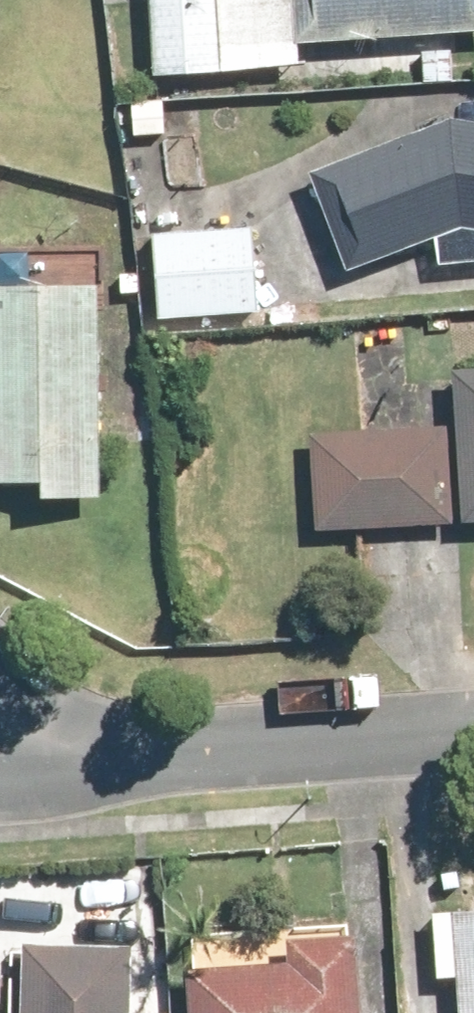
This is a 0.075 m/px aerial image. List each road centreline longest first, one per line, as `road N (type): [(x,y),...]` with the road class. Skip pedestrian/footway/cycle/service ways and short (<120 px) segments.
road 1 (residential): [(0,740),(31,751),(473,730)]

